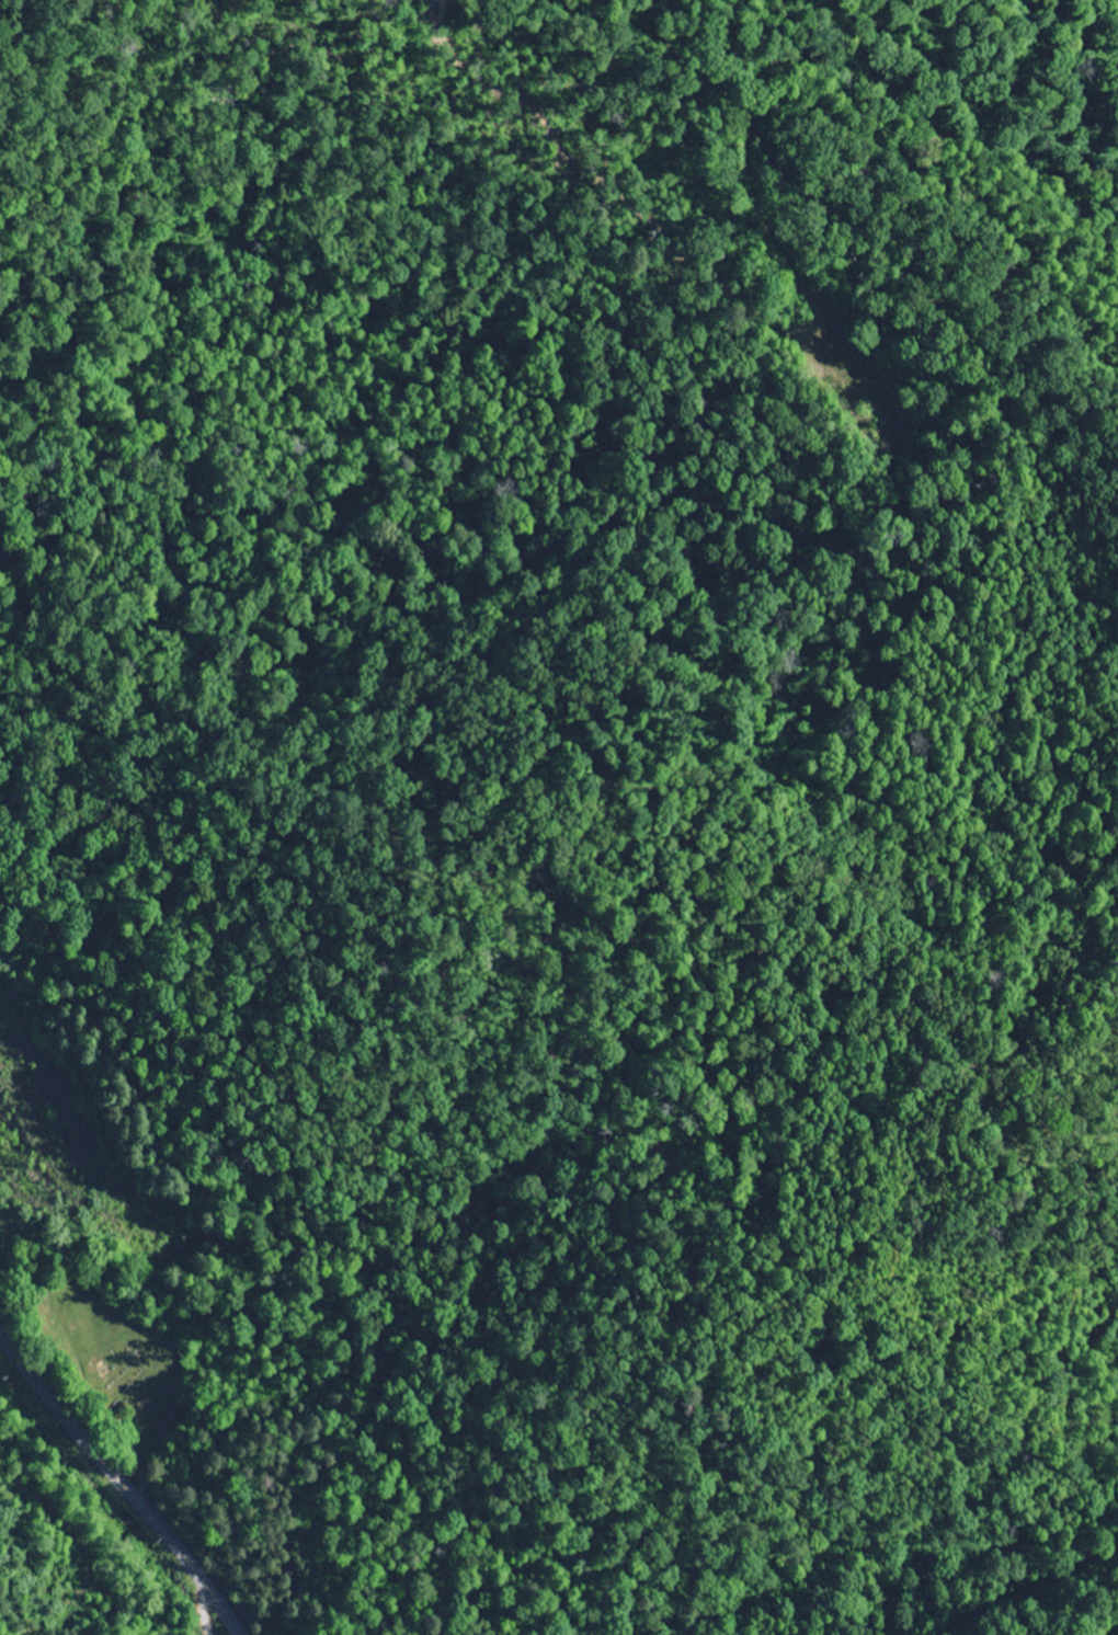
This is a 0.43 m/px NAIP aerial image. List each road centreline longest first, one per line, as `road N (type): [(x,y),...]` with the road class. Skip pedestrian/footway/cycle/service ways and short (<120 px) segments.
road 1 (secondary): [(238,1634),(0,1331)]

